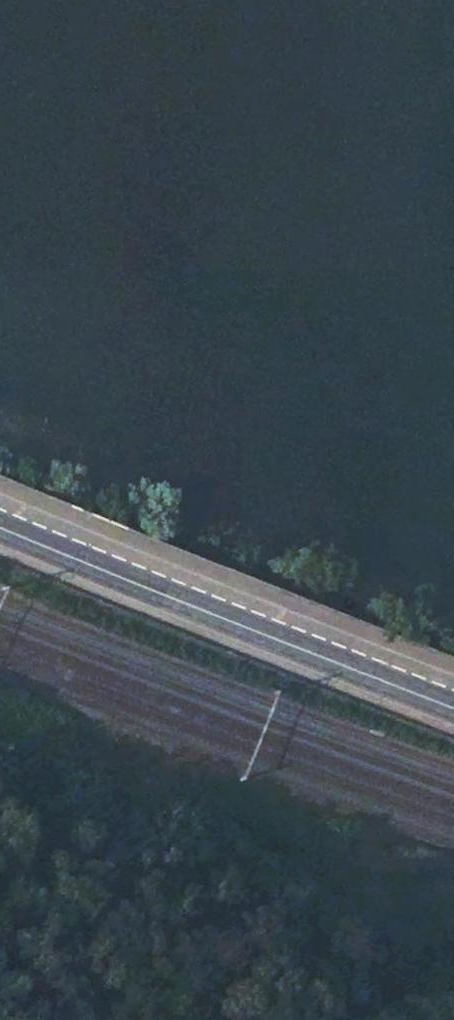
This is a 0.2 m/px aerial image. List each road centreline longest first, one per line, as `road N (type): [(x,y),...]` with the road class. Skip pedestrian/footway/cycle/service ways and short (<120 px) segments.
road 1 (primary): [(0,527),(453,707)]

